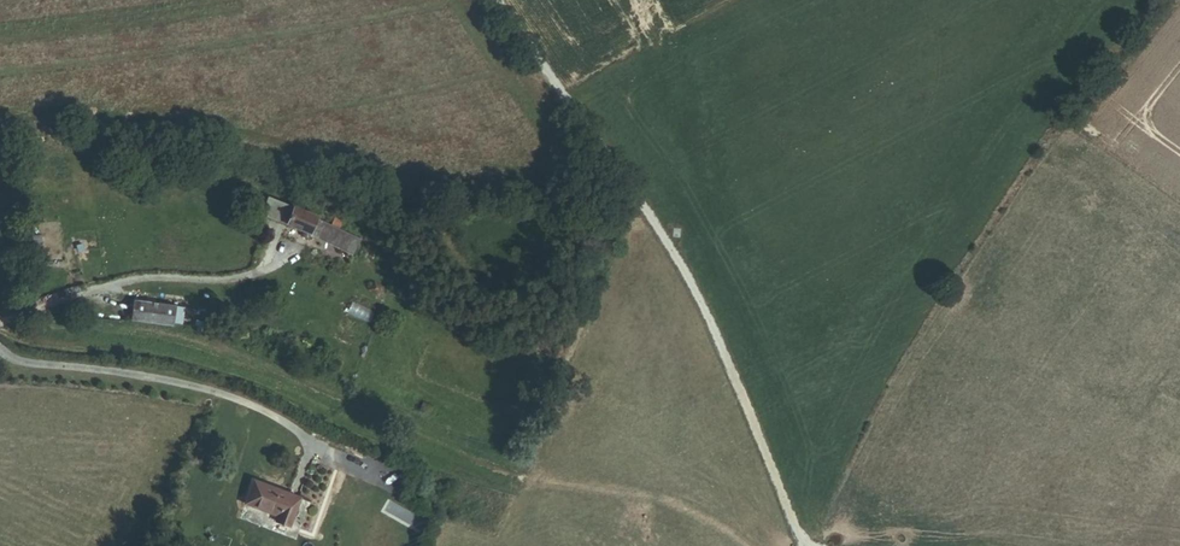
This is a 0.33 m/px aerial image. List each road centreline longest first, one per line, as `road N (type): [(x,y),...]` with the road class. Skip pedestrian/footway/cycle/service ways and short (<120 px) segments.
road 1 (track): [(818,545),(801,538),(788,514),(678,265),(497,0)]
road 2 (unclassified): [(524,476),(212,358),(130,340),(0,334)]
road 3 (track): [(735,545),(676,515),(524,476)]

